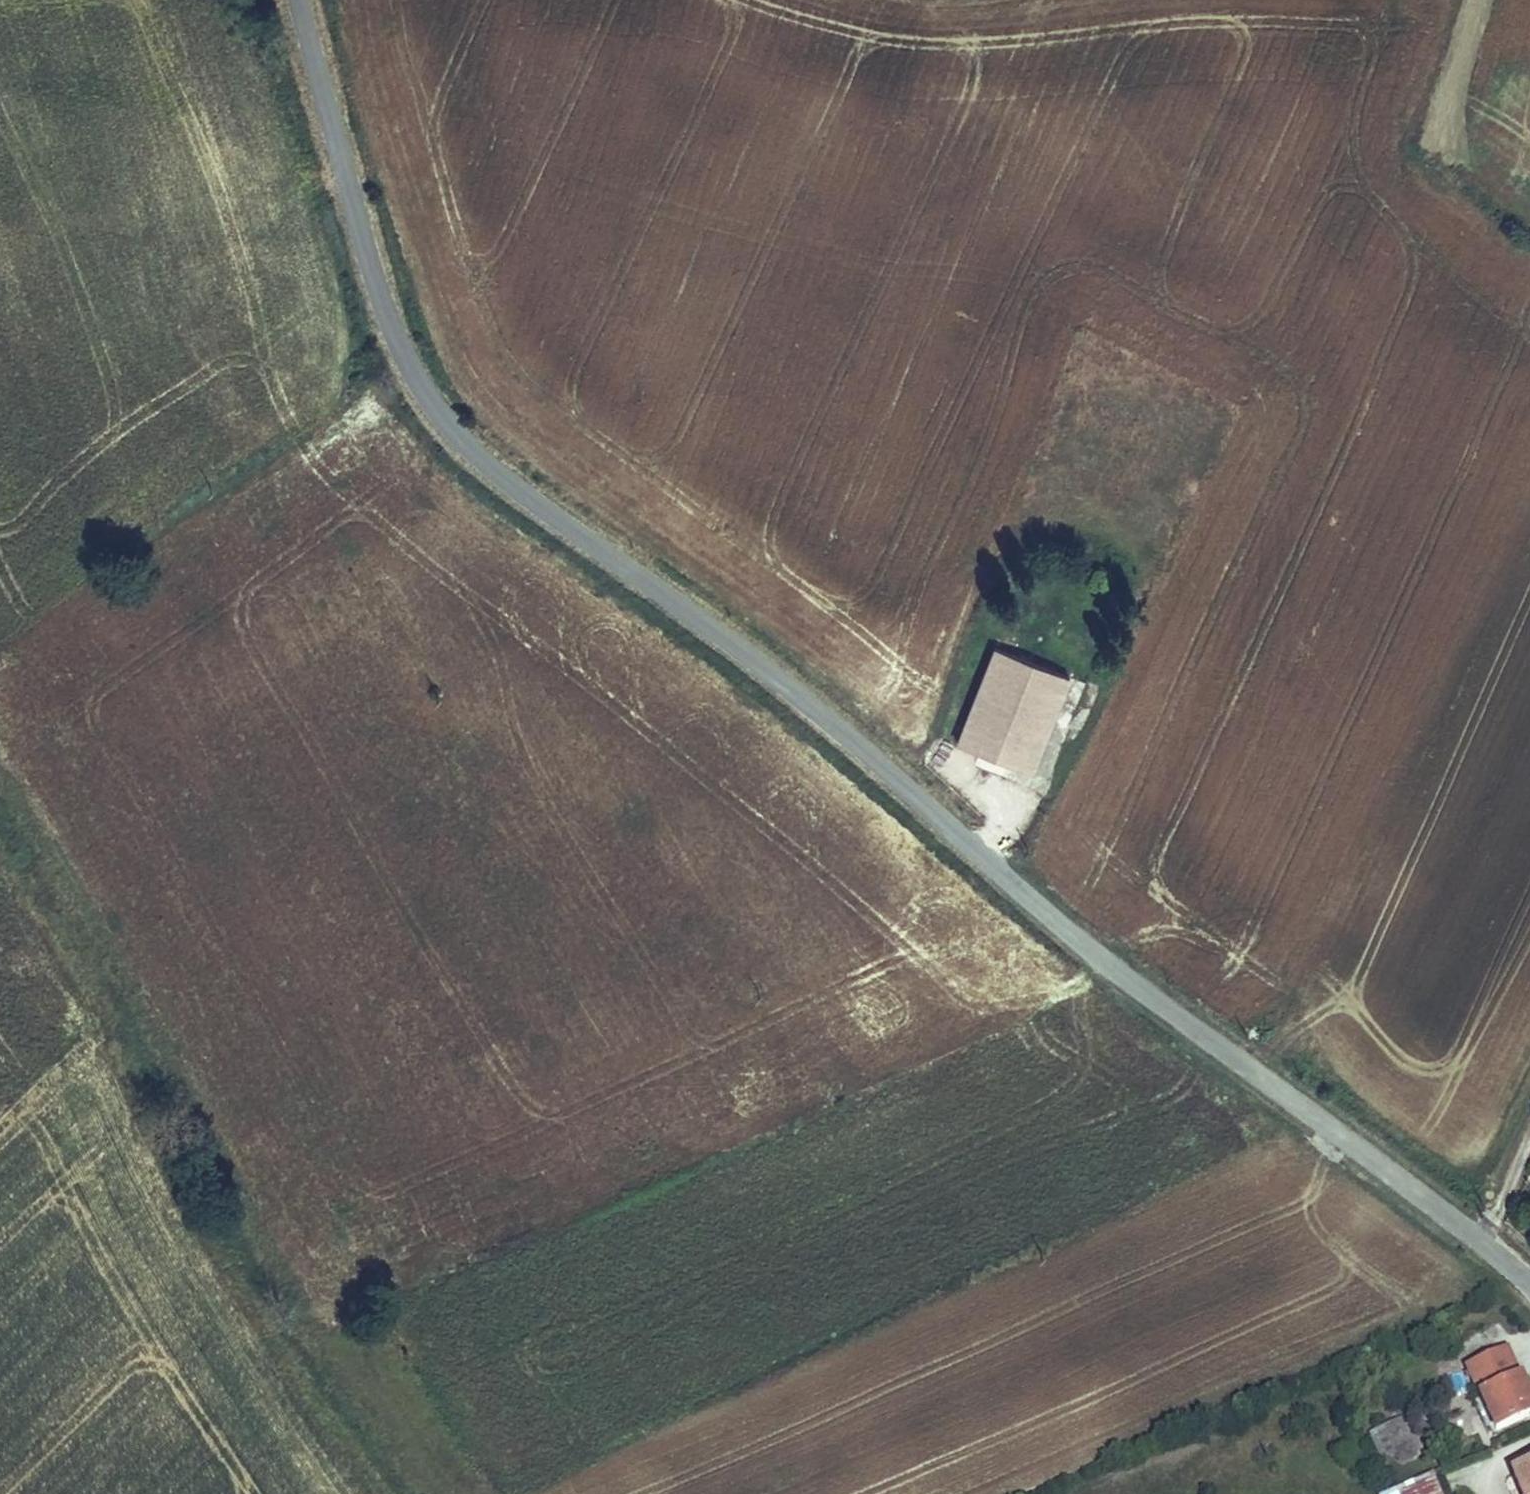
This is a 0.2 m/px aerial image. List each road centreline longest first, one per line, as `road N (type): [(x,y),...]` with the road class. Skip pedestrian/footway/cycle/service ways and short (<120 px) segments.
road 1 (tertiary): [(1529,1280),(1033,903),(872,756),(491,469),(432,409),(394,327),(301,0)]

